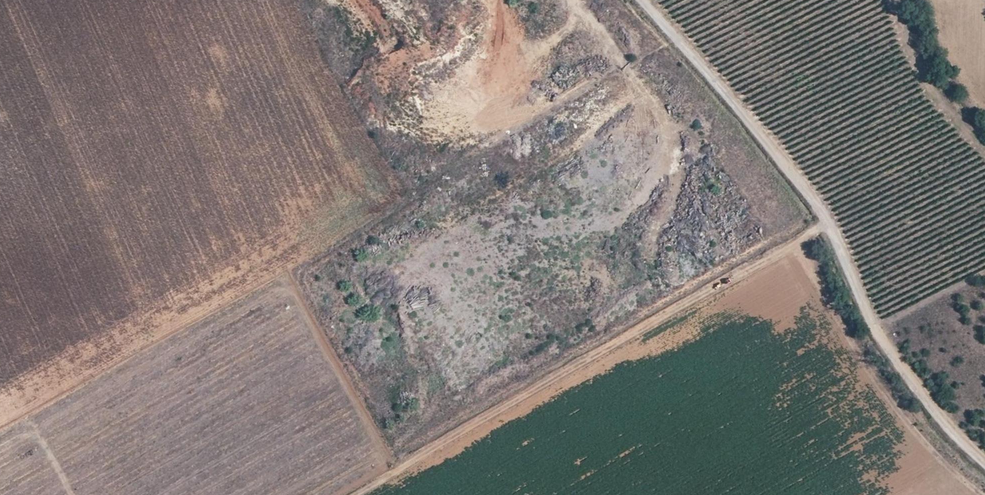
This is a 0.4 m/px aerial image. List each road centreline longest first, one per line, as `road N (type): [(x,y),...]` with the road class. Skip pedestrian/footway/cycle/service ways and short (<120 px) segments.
road 1 (unclassified): [(984,466),(900,370),(808,194),(640,0)]

